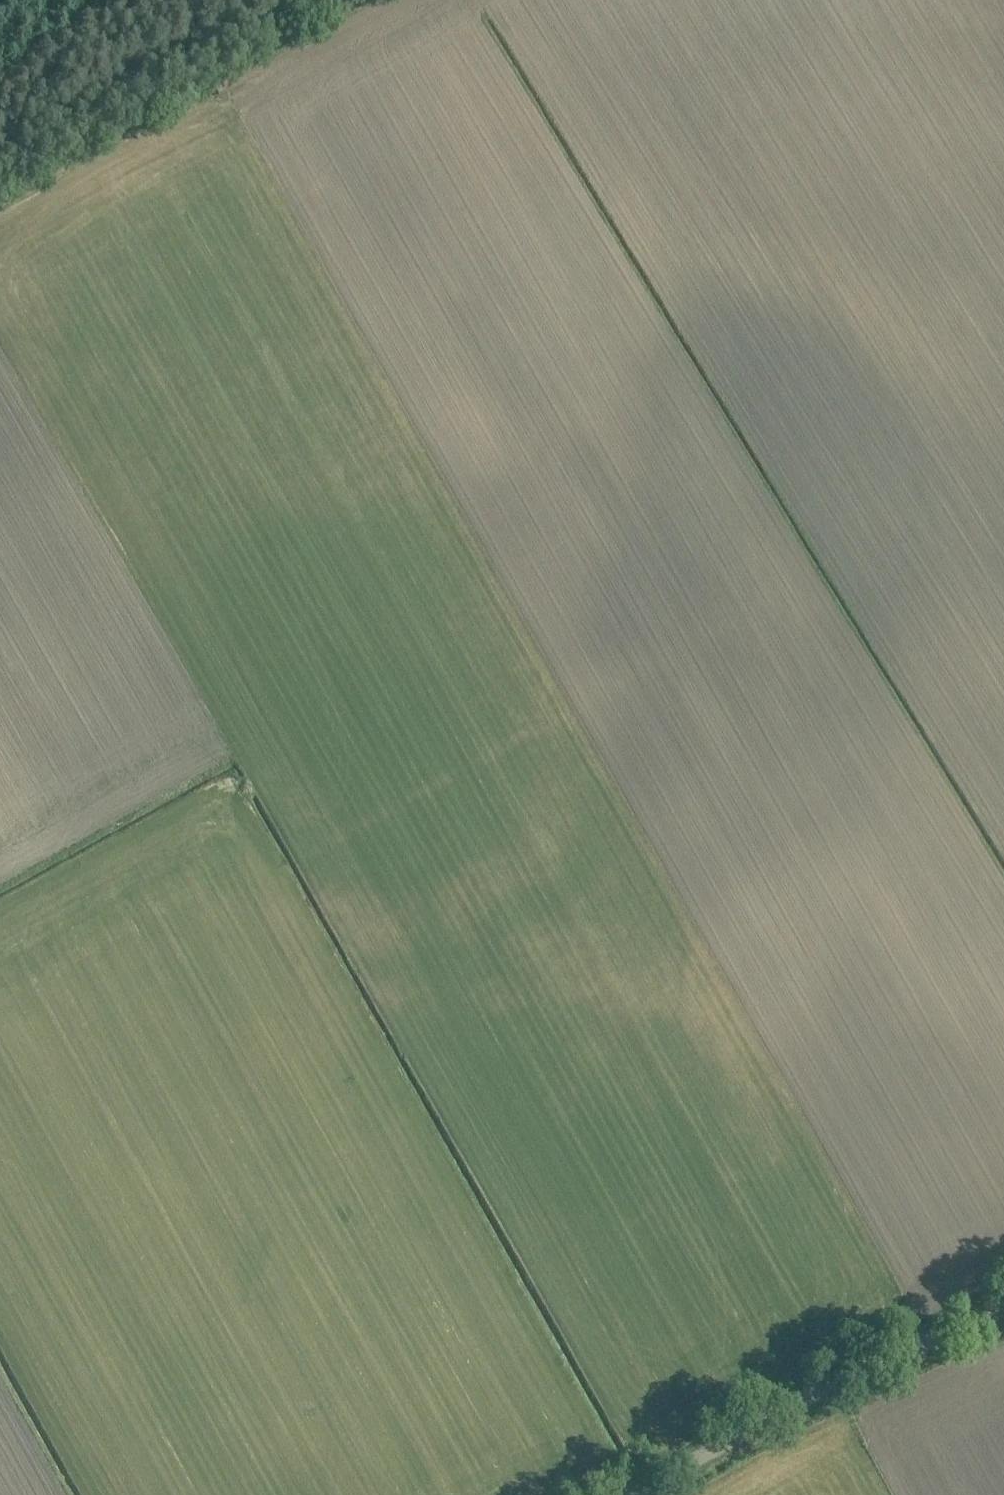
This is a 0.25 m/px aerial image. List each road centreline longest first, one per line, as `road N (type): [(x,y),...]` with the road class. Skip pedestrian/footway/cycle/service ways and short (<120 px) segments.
road 1 (unclassified): [(632,1494),(862,1370),(1003,1309)]

